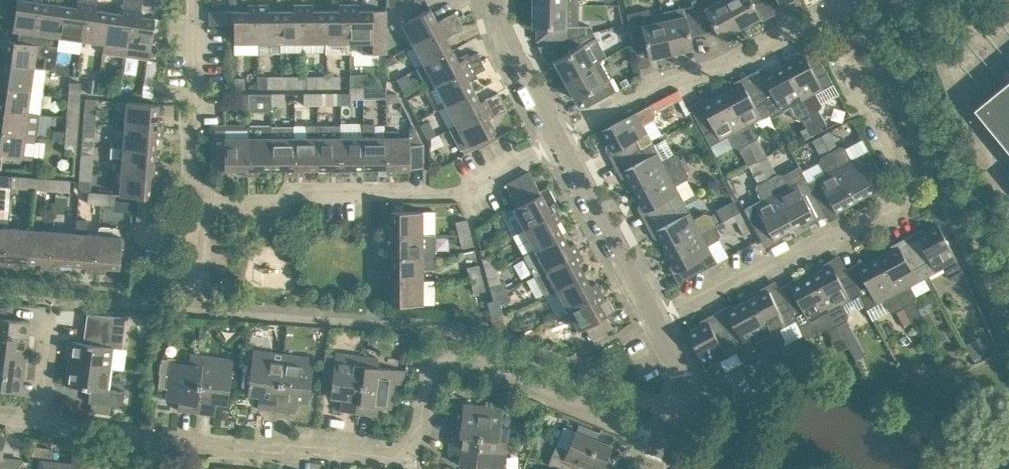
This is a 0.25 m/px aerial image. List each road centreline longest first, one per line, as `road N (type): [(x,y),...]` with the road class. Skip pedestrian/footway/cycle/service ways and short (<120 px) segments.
road 1 (residential): [(156,439),(292,459),(307,446),(406,458),(418,442),(440,360),(662,439)]
road 2 (residential): [(659,327),(896,211),(904,196),(905,178),(827,15)]
road 3 (residential): [(197,196),(453,195),(556,139)]
road 4 (residential): [(827,15),(675,87),(644,87),(556,139)]
road 5 (residential): [(659,327),(556,139)]
road 6 (residential): [(197,196),(184,123),(197,92),(195,0)]
road 7 (residential): [(556,139),(504,46),(490,0)]

